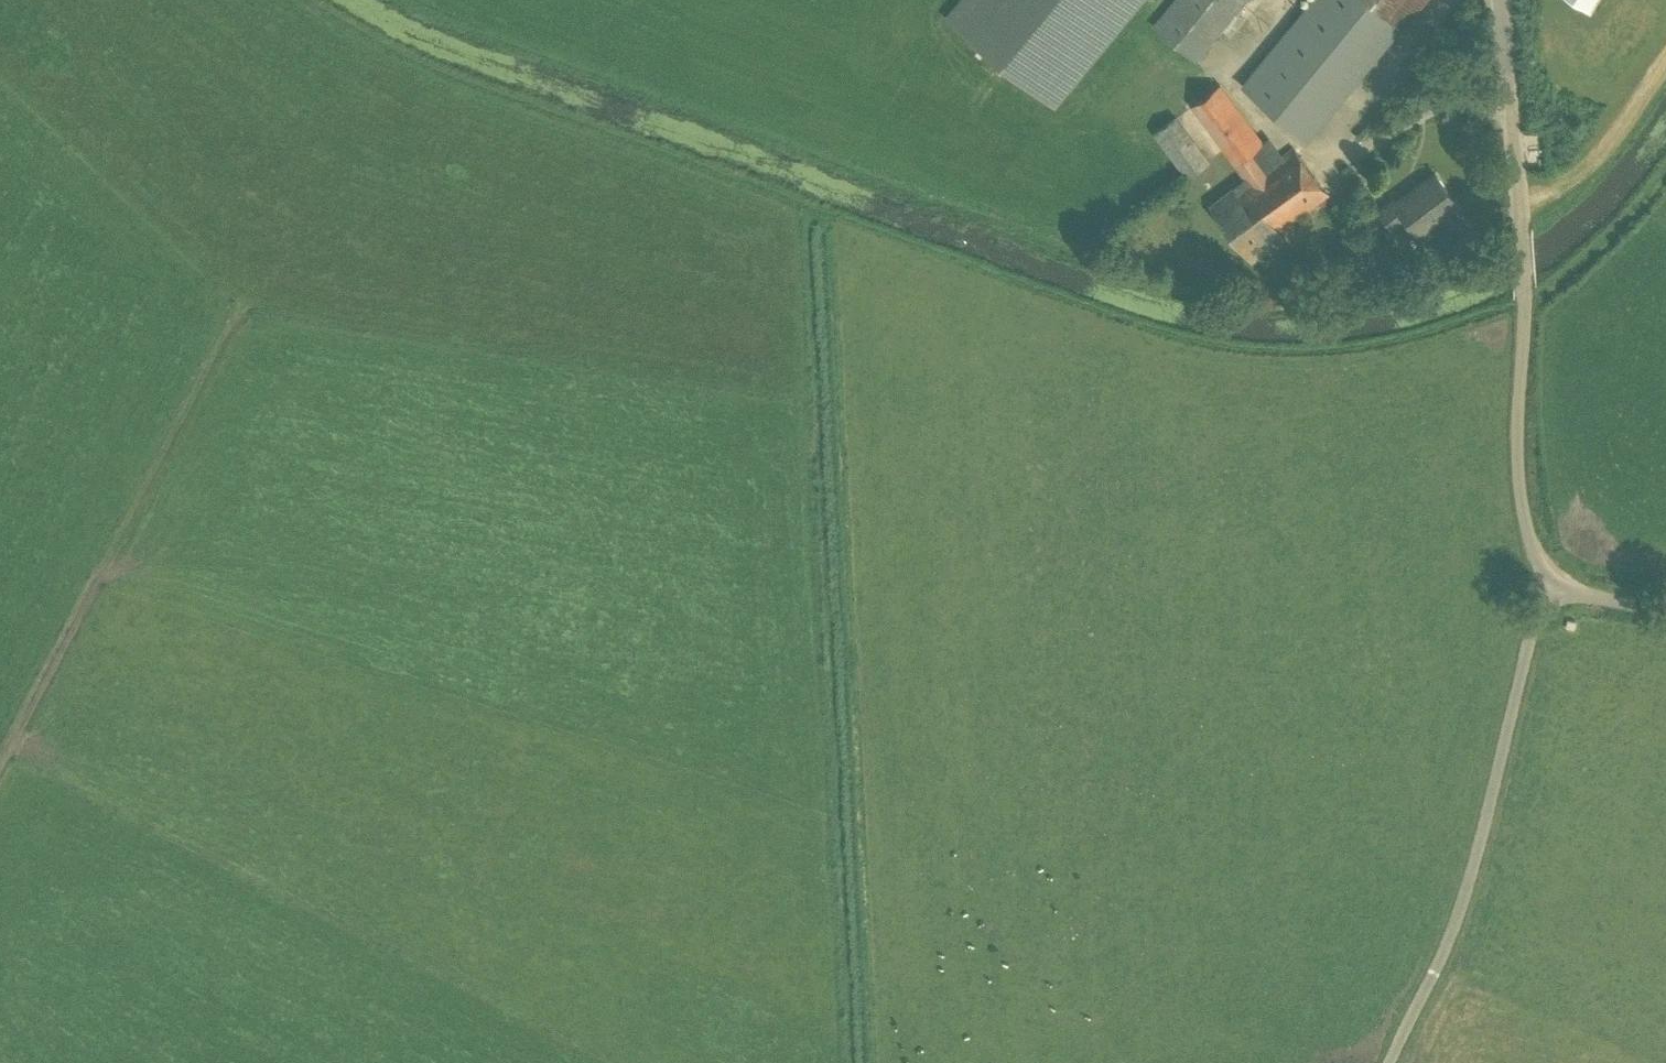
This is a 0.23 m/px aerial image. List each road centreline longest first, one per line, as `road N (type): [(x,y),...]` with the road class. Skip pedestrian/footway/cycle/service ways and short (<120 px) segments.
road 1 (unclassified): [(1665,611),(1567,587),(1537,562),(1518,482),(1524,305)]
road 2 (track): [(1665,47),(1583,163),(1518,210)]

